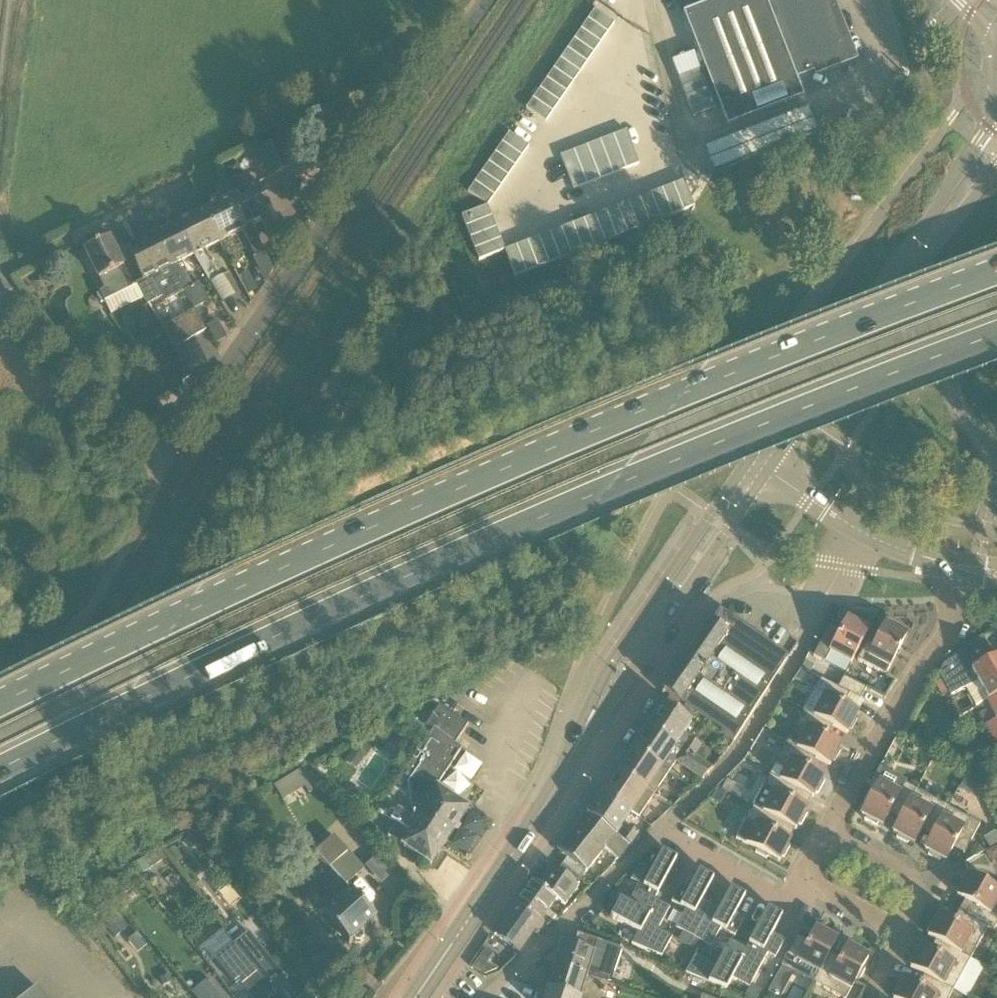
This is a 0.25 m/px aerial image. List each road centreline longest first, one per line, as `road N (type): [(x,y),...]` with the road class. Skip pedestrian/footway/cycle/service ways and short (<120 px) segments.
road 1 (primary): [(0,769),(585,499),(996,334)]
road 2 (primary): [(996,272),(654,406),(181,615),(0,705)]
road 3 (unclassified): [(0,289),(116,428),(160,440),(179,430),(487,0)]
road 4 (tertiary): [(996,108),(947,192),(748,459)]
road 5 (tertiary): [(748,459),(612,663),(534,823)]
road 6 (tertiary): [(534,823),(768,472)]
road 7 (tertiary): [(768,472),(996,163)]
road 8 (residential): [(662,832),(751,741),(863,532)]
road 9 (residential): [(967,568),(944,645),(881,729),(824,834)]
road 10 (residential): [(802,878),(901,933),(923,891),(824,834)]
road 11 (residential): [(487,997),(662,832)]
road 12 (track): [(160,440),(149,518),(84,633)]
road 13 (tertiary): [(416,997),(534,823)]
road 14 (residential): [(802,878),(787,906),(662,832)]

